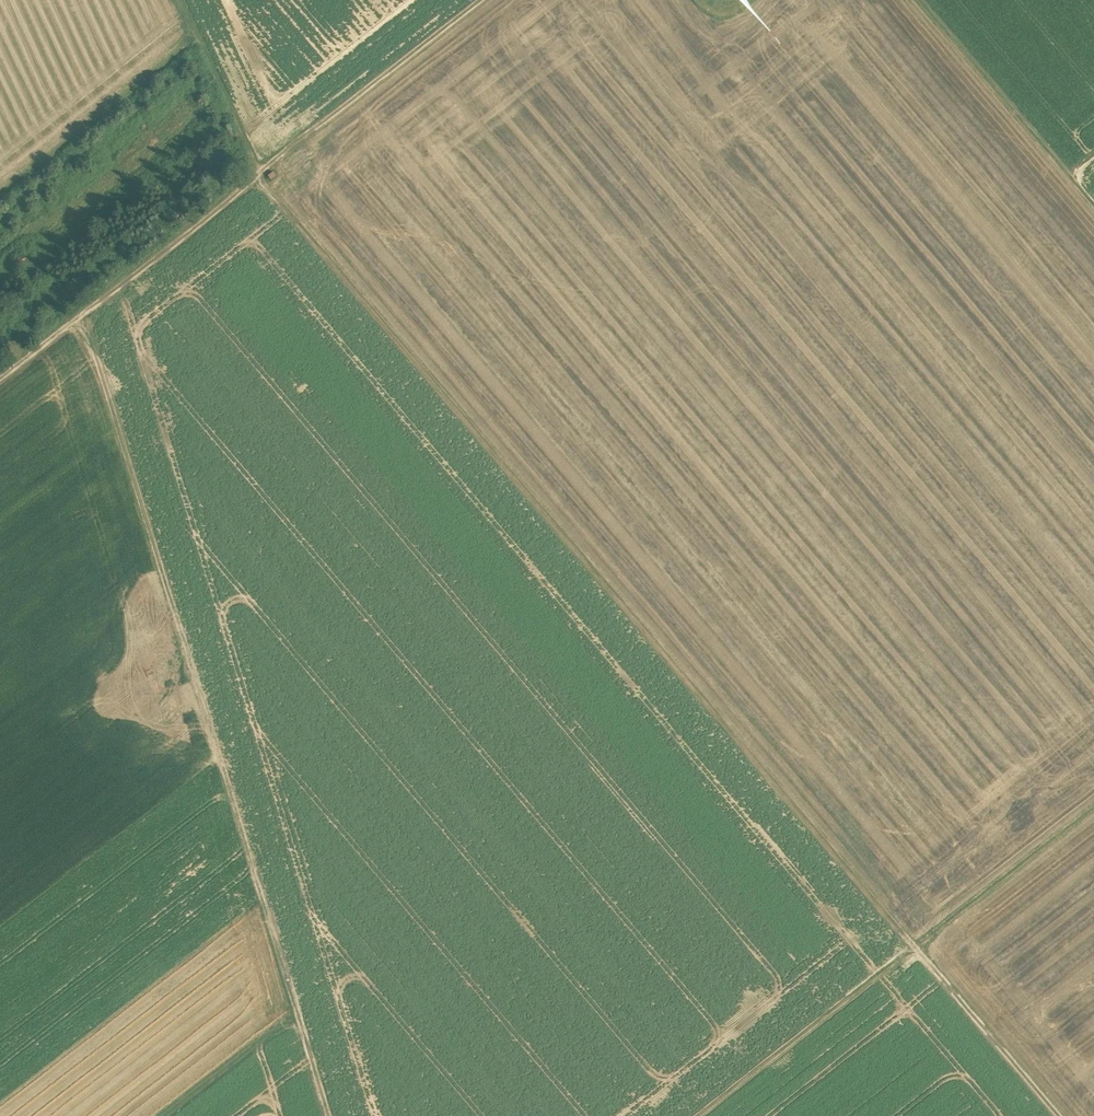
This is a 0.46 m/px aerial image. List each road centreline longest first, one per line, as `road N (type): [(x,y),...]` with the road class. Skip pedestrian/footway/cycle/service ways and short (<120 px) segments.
road 1 (track): [(267,184),(1061,1115)]
road 2 (track): [(85,326),(329,1115)]
road 3 (track): [(699,1115),(1093,808)]
road 4 (track): [(182,0),(267,184),(495,0)]
road 5 (track): [(267,184),(0,392)]
road 6 (track): [(1093,205),(920,0)]
road 7 (track): [(299,1019),(172,1115)]

